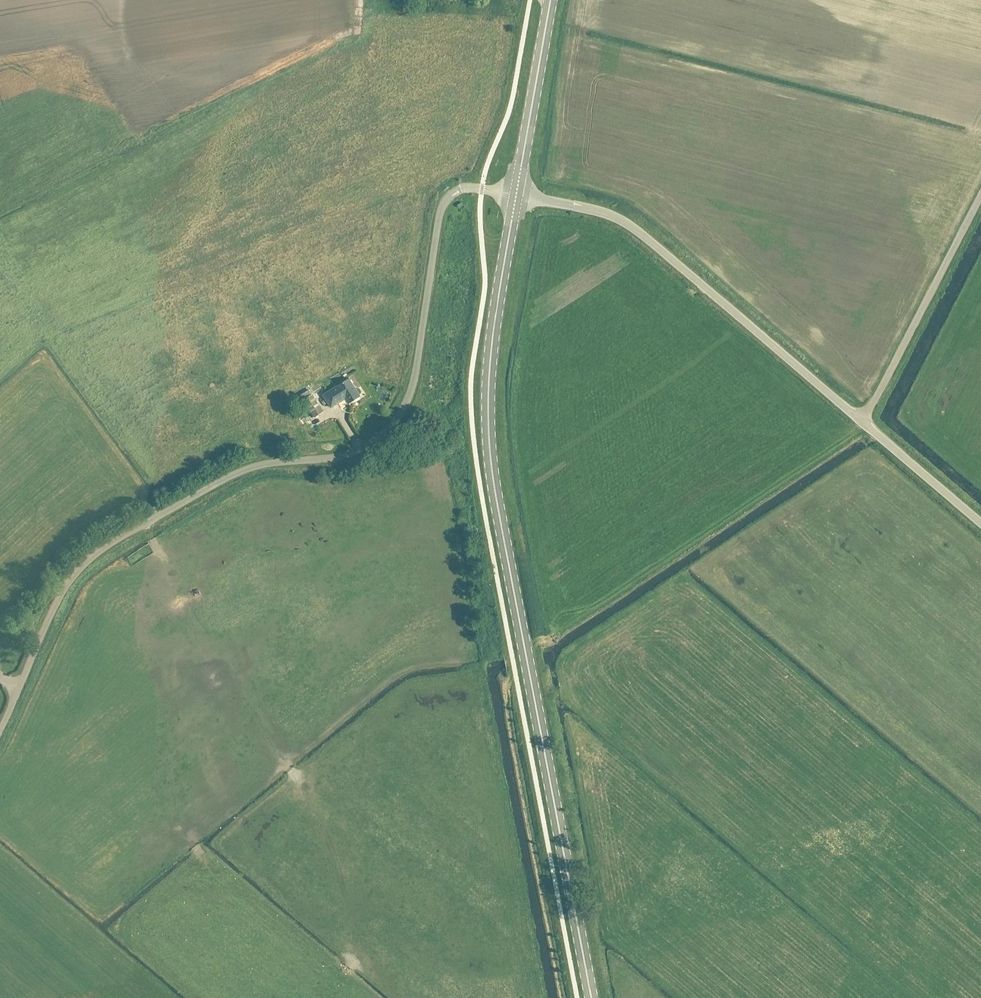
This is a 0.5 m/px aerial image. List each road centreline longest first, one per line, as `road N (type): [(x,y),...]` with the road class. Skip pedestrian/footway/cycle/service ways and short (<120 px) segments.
road 1 (unclassified): [(0,731),(59,599),(93,555),(247,467),(353,453),(387,428),(411,389),(443,204),(466,187),(517,195)]
road 2 (secondary): [(590,997),(489,447),(489,362),(517,195)]
road 3 (unclassified): [(980,523),(639,232),(598,210),(517,195)]
road 4 (secondary): [(517,195),(548,0)]

